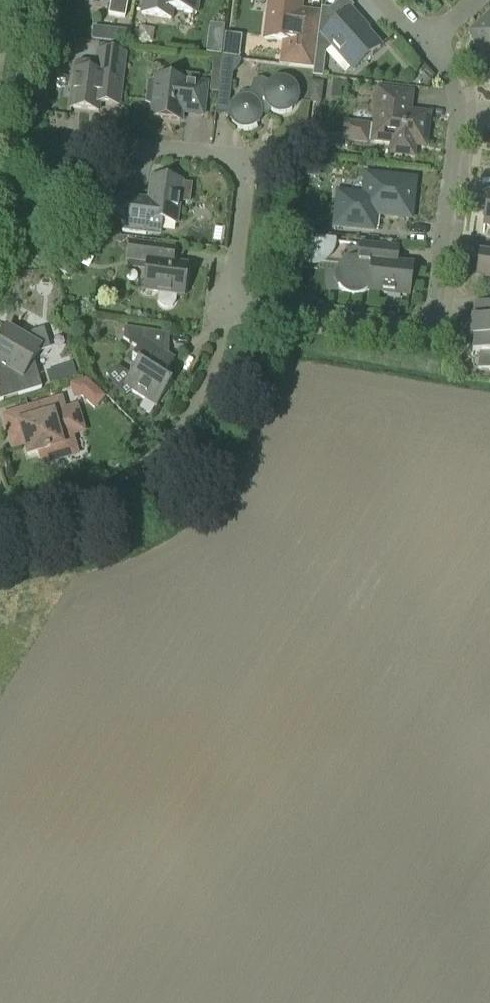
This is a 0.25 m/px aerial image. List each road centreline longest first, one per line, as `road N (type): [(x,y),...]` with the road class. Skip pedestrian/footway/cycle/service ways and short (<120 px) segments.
road 1 (residential): [(0,150),(53,155),(112,139),(224,155),(242,169),(224,307),(416,331),(435,320),(463,115),(455,79),(429,39)]

